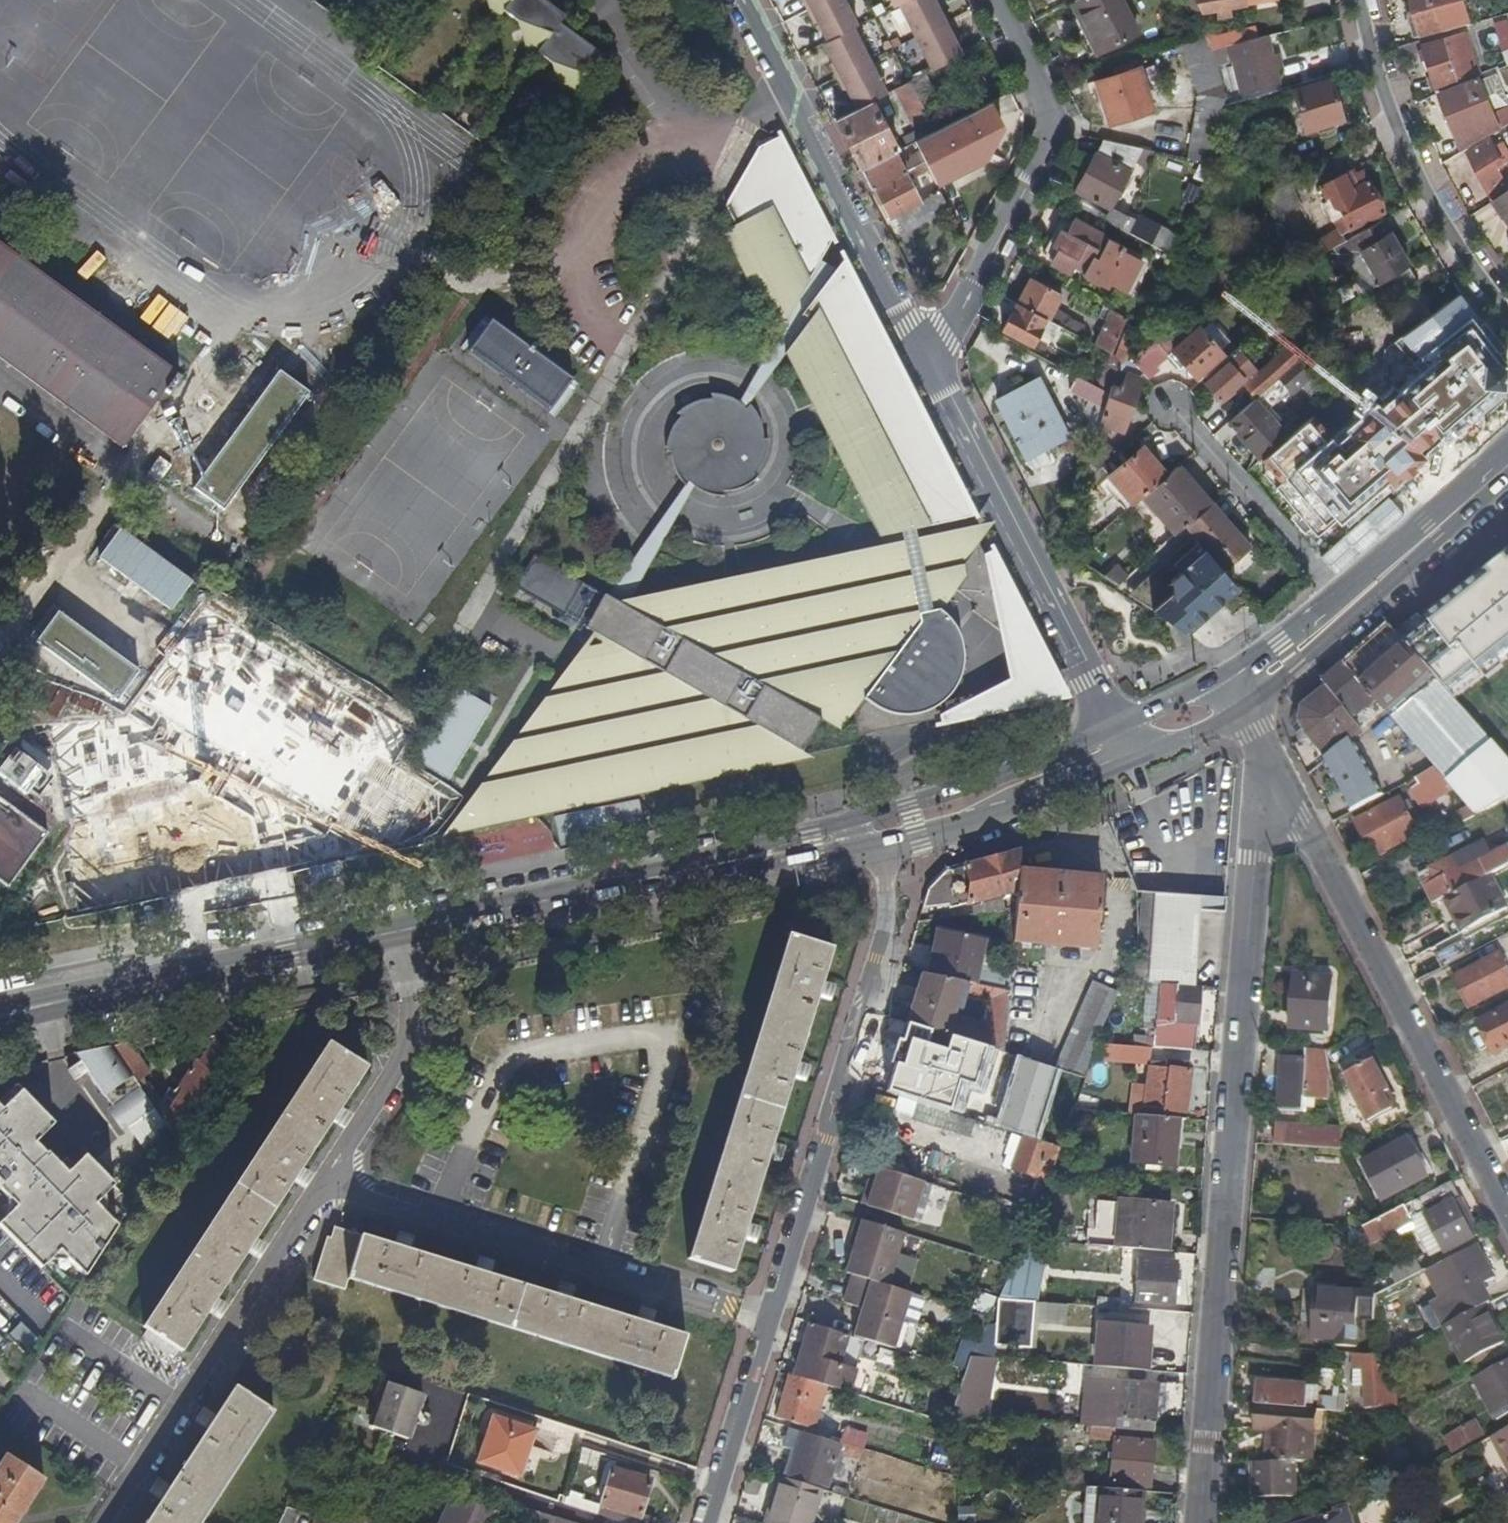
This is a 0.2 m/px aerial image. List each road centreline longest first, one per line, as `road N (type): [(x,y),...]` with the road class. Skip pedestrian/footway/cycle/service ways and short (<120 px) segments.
road 1 (residential): [(1264,753),(1200,1522)]
road 2 (residential): [(707,1522),(873,991),(885,882),(868,845)]
road 3 (residential): [(399,934),(417,1004),(400,1072),(102,1522)]
road 4 (residential): [(1264,753),(1507,1222)]
road 5 (residential): [(735,0),(933,369)]
road 6 (residential): [(933,369),(1051,125),(994,0)]
road 7 (residential): [(1113,724),(933,369)]
road 8 (primary): [(399,934),(774,853)]
road 9 (primary): [(41,1006),(399,934)]
road 10 (residential): [(1360,0),(1420,183),(1507,319)]
road 11 (primary): [(868,845),(1127,762)]
road 12 (primary): [(1113,724),(862,821)]
road 13 (primary): [(1244,703),(1296,669),(1395,576),(1410,546)]
road 14 (primary): [(1410,546),(1380,560),(1229,673)]
road 15 (primary): [(1127,762),(1244,703)]
road 16 (primary): [(1507,463),(1410,546)]
road 17 (primary): [(1229,673),(1113,724)]

